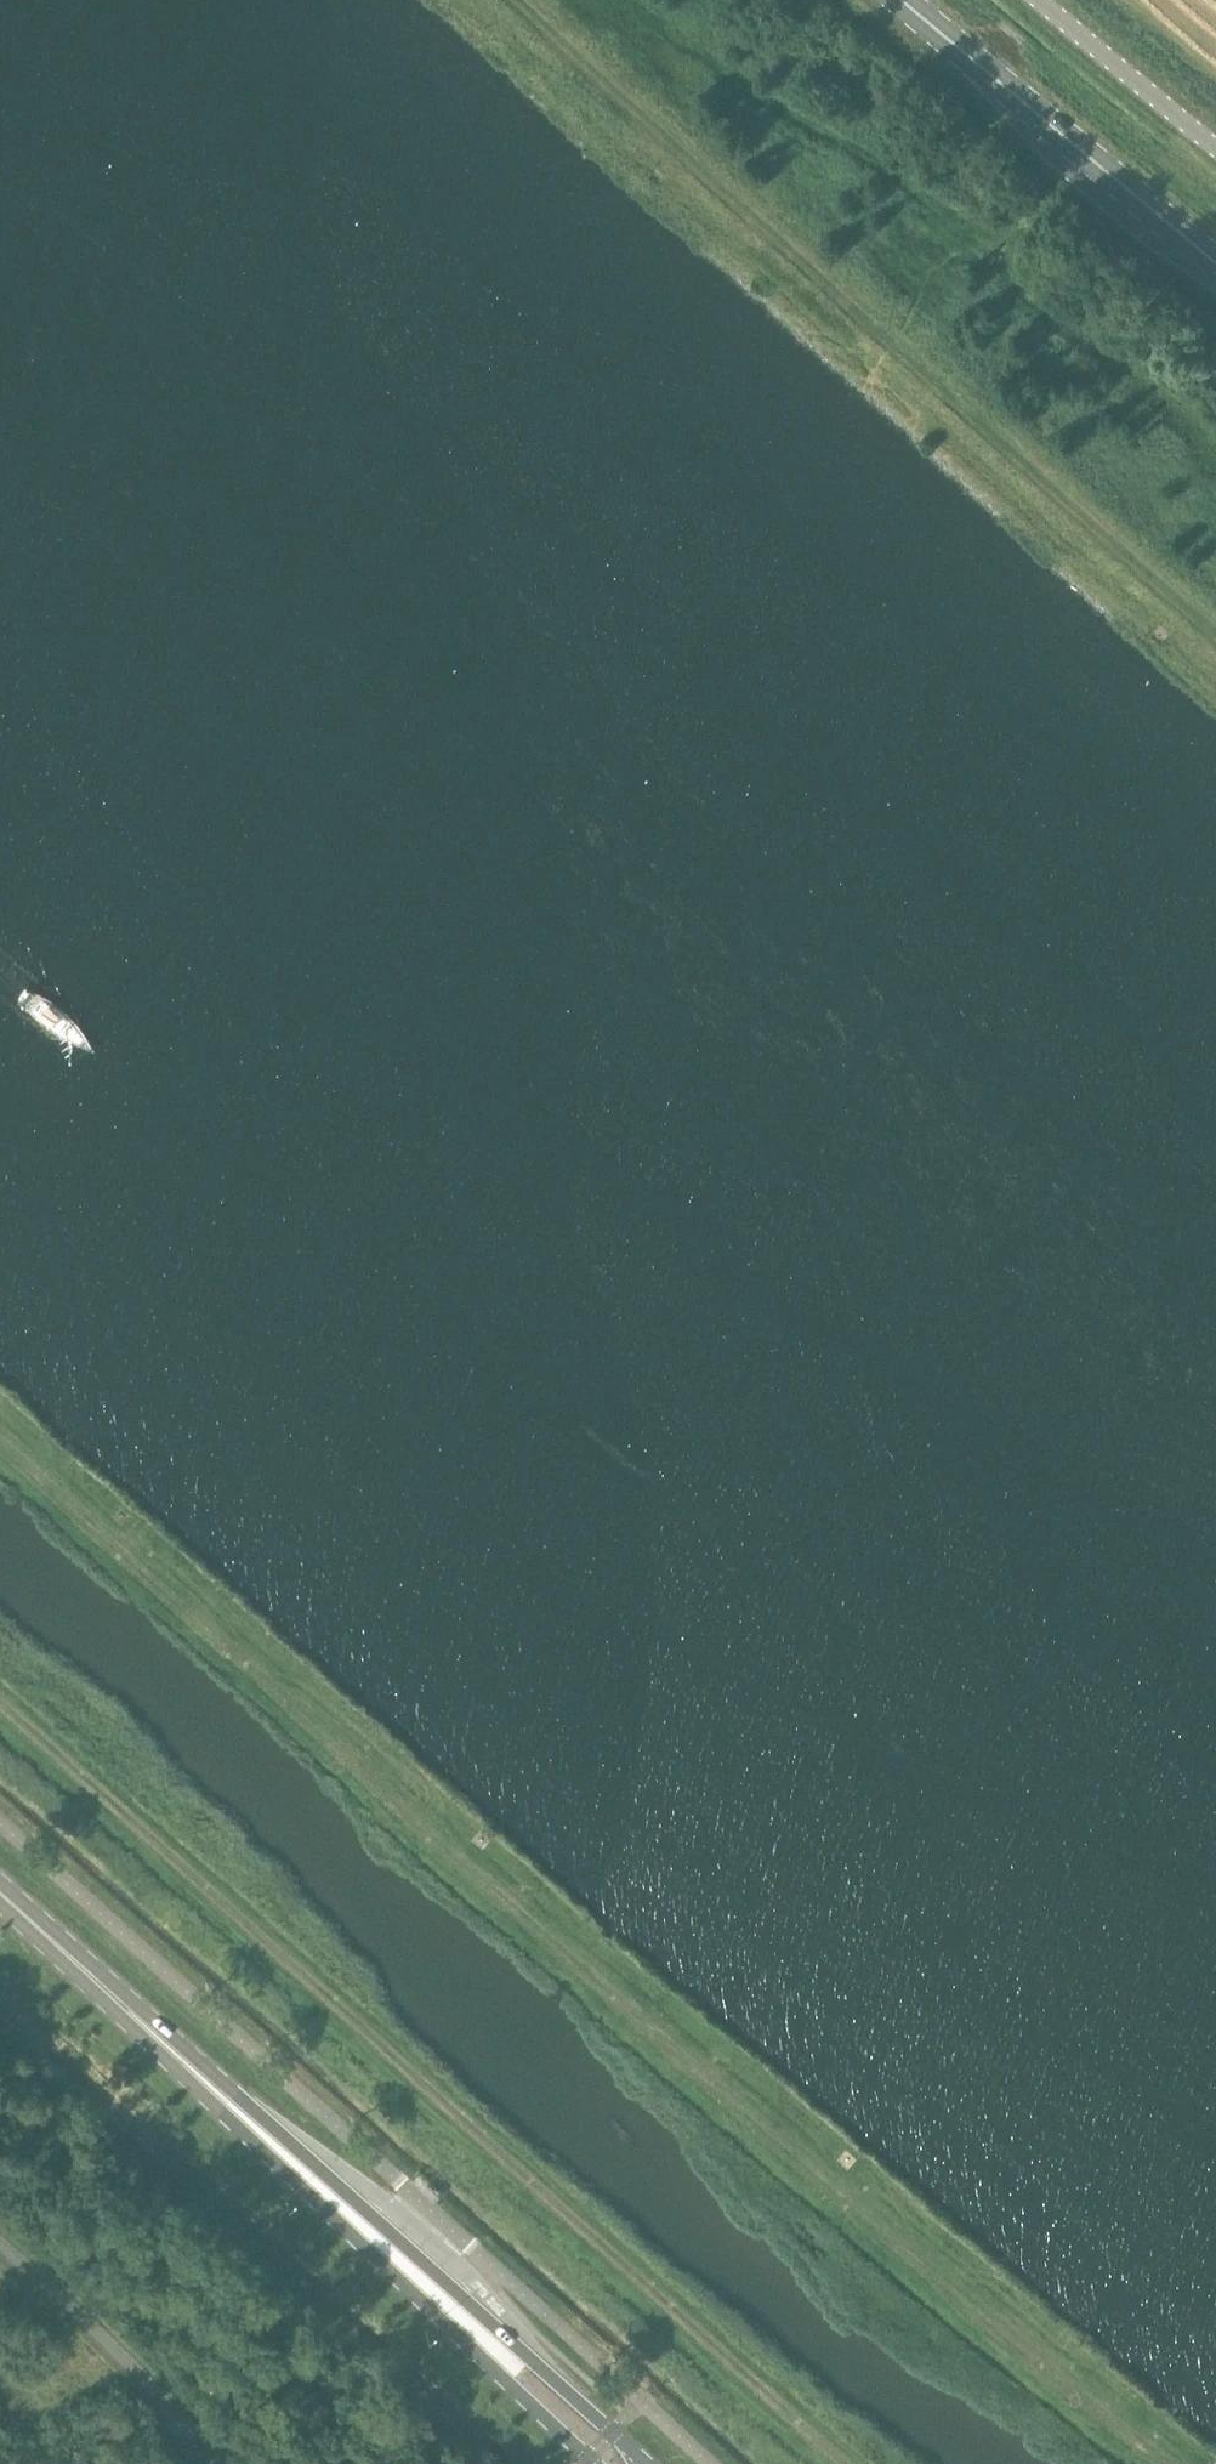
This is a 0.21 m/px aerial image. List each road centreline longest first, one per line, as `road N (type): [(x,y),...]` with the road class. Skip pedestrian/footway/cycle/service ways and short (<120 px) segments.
road 1 (track): [(0,1438),(725,2105),(887,2208),(1184,2463)]
road 2 (track): [(845,2463),(0,1702)]
road 3 (primary): [(622,2463),(0,1894)]
road 4 (primary): [(1215,264),(900,0)]
road 5 (unclassified): [(1215,148),(1039,0)]

